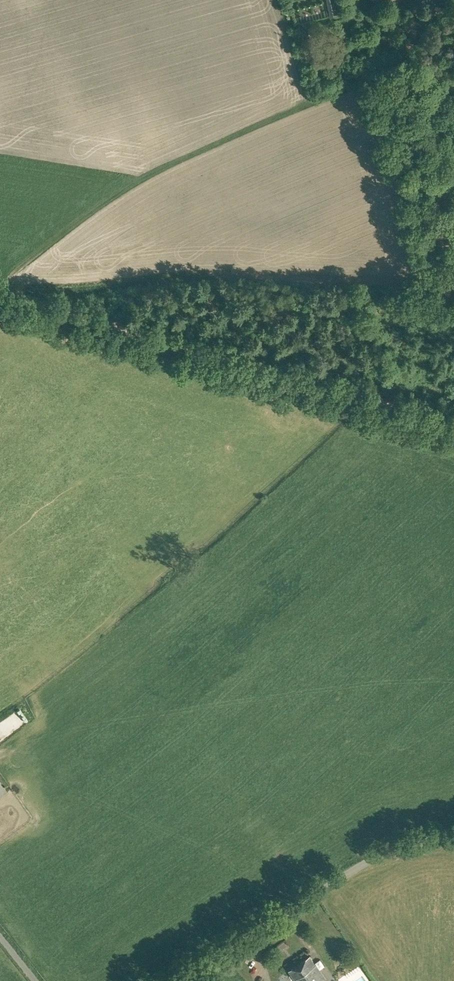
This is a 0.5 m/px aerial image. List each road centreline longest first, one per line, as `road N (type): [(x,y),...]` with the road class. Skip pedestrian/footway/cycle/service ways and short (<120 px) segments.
road 1 (track): [(453,2),(440,11),(426,40),(364,75),(136,176),(0,285)]
road 2 (track): [(453,423),(0,294)]
road 3 (unclassified): [(177,980),(360,863),(453,839)]

